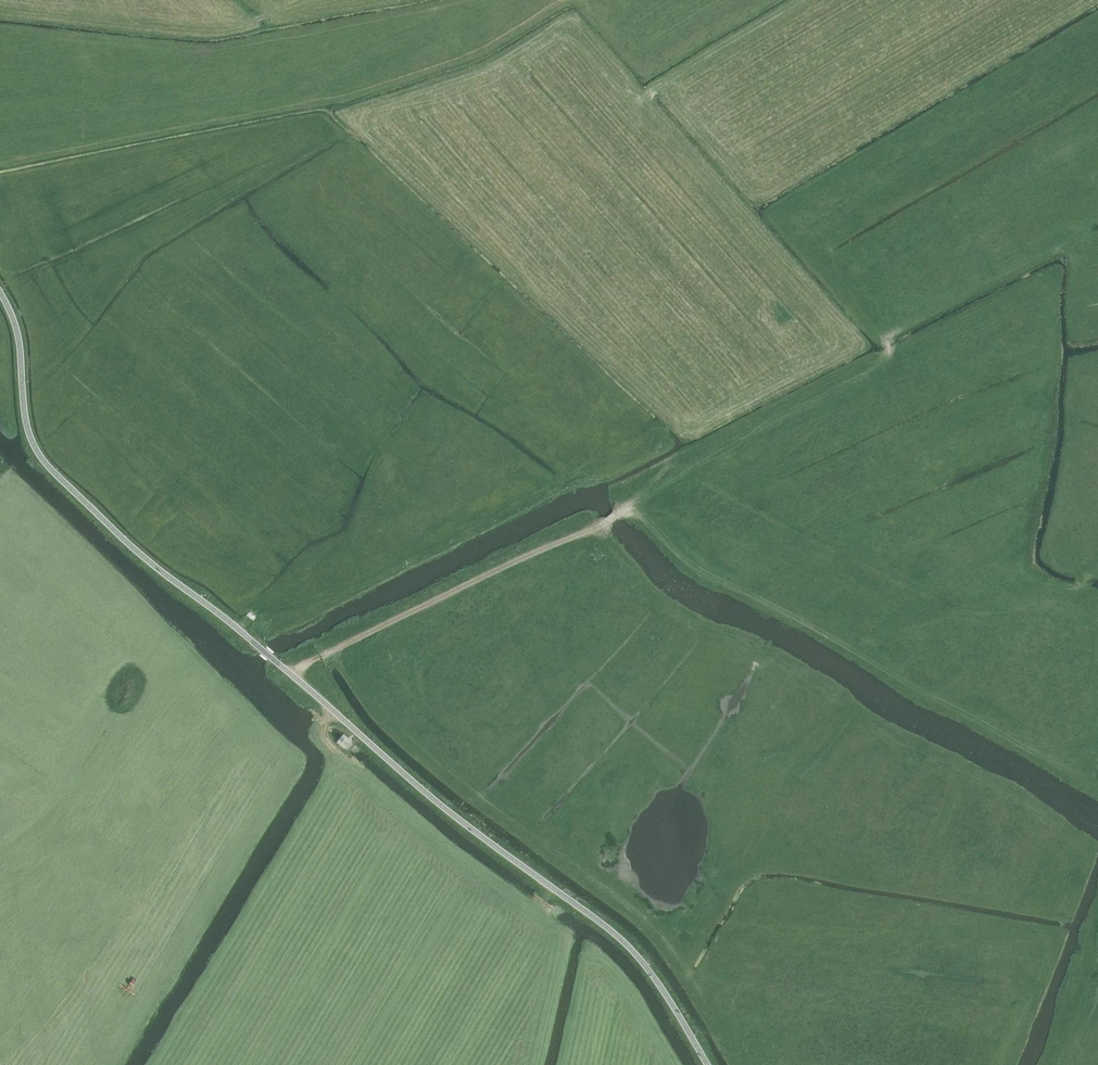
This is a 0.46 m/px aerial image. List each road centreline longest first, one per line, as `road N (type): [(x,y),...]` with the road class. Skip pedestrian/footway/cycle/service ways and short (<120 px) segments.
road 1 (unclassified): [(707,1064),(630,948),(478,835),(46,466),(25,424),(17,331),(0,291)]
road 2 (track): [(1085,569),(1063,626),(955,609),(674,473),(599,527)]
road 3 (track): [(345,2),(242,25),(0,7)]
road 4 (track): [(292,675),(599,527)]
road 5 (track): [(878,332),(891,358),(674,473)]
road 6 (track): [(644,97),(810,0)]

